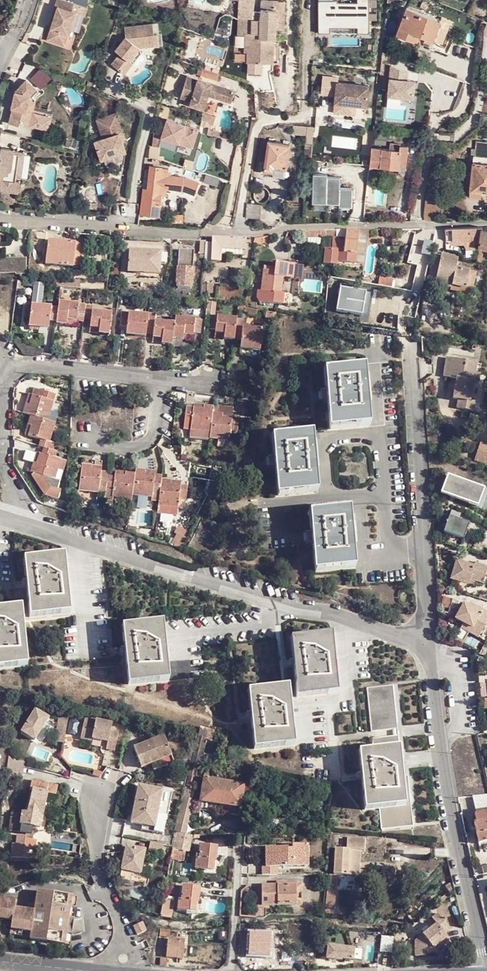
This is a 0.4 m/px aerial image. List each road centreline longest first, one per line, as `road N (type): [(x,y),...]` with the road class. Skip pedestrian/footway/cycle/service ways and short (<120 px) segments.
road 1 (residential): [(410,349),(438,749),(486,970)]
road 2 (residential): [(486,222),(237,233)]
road 3 (residential): [(237,233),(0,218)]
road 4 (residential): [(237,233),(259,126),(315,122)]

